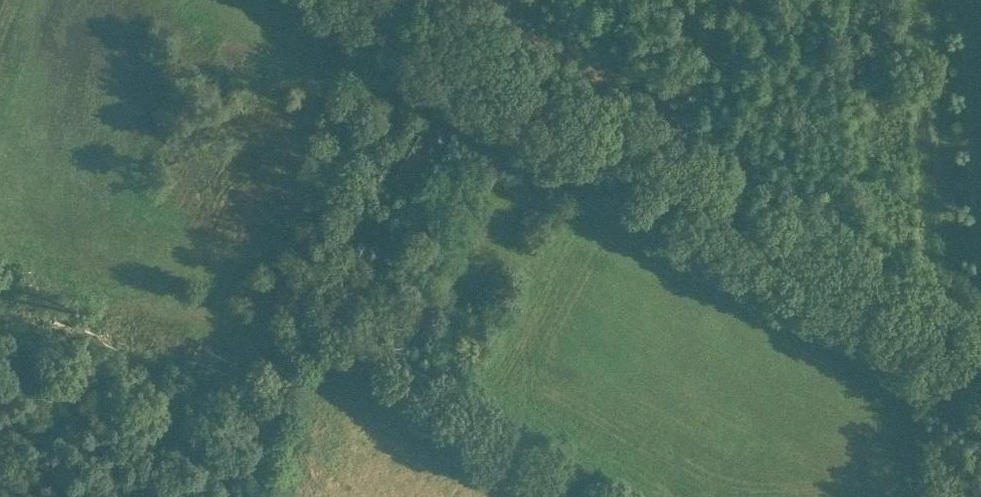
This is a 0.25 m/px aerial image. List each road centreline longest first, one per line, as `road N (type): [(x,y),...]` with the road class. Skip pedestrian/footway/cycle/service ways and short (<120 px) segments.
road 1 (track): [(953,341),(374,0)]
road 2 (track): [(241,496),(304,291),(410,69),(437,38)]
road 3 (track): [(935,0),(953,341)]

